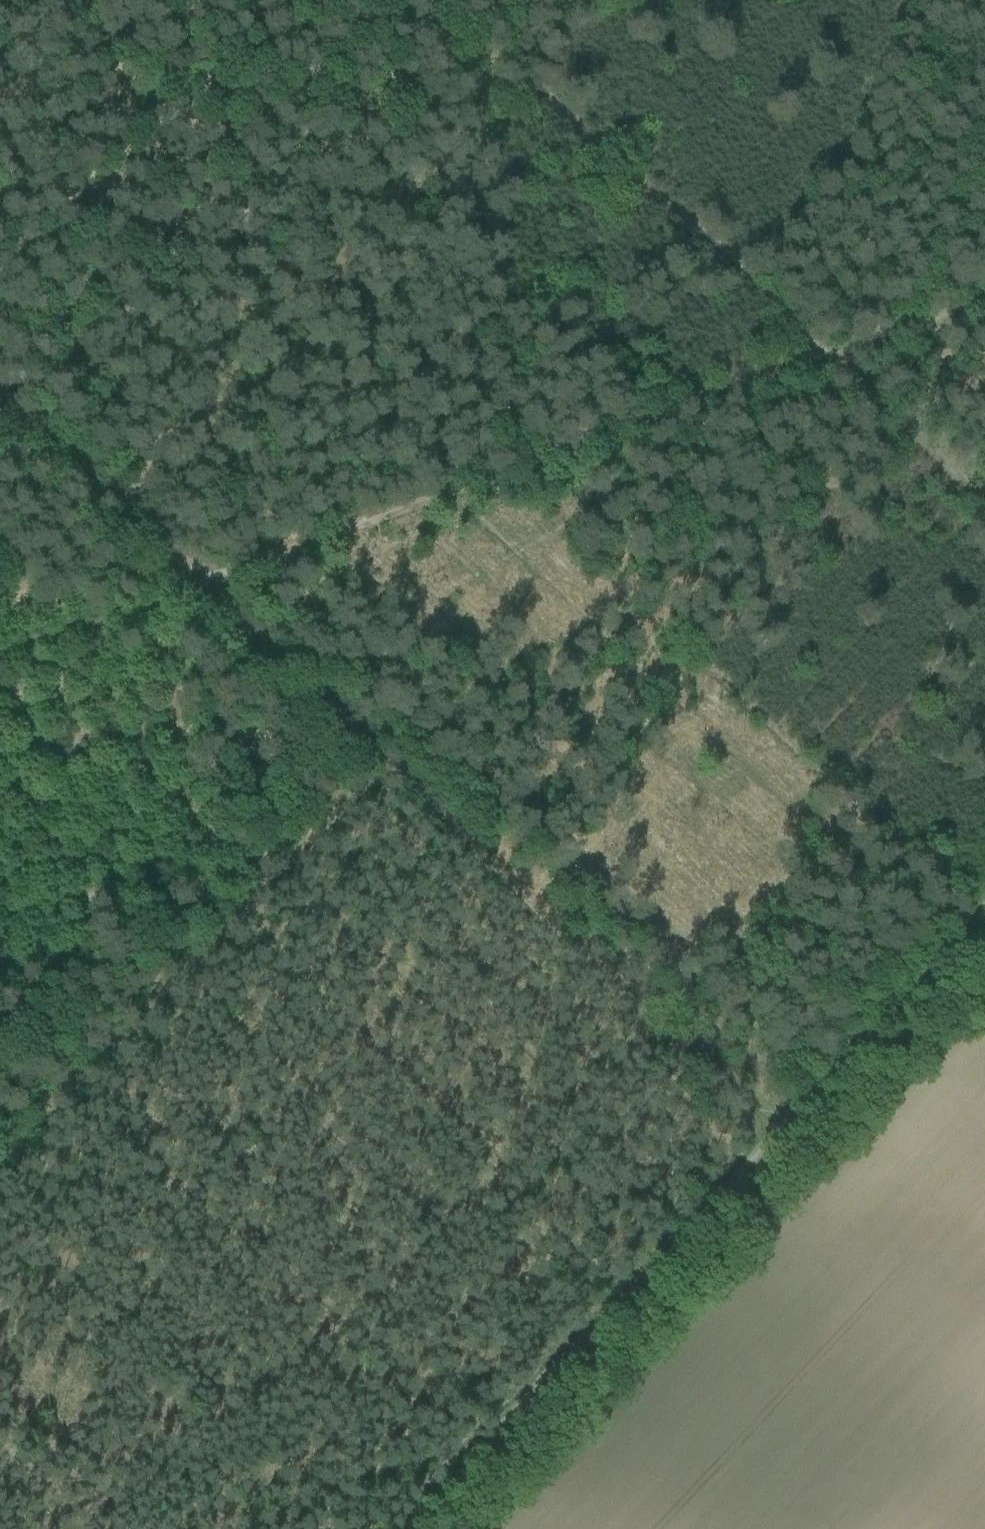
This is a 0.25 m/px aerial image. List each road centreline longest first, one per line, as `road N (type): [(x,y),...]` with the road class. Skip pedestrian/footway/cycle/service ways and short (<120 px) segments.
road 1 (track): [(218,594),(821,351),(984,295)]
road 2 (track): [(795,1116),(404,1528)]
road 3 (track): [(390,750),(0,1158)]
road 4 (track): [(390,750),(795,1116)]
road 5 (track): [(416,0),(821,351)]
road 6 (track): [(0,393),(218,594)]
road 7 (track): [(984,911),(795,1116)]
road 8 (track): [(218,594),(390,750)]
road 9 (track): [(0,661),(218,594)]

